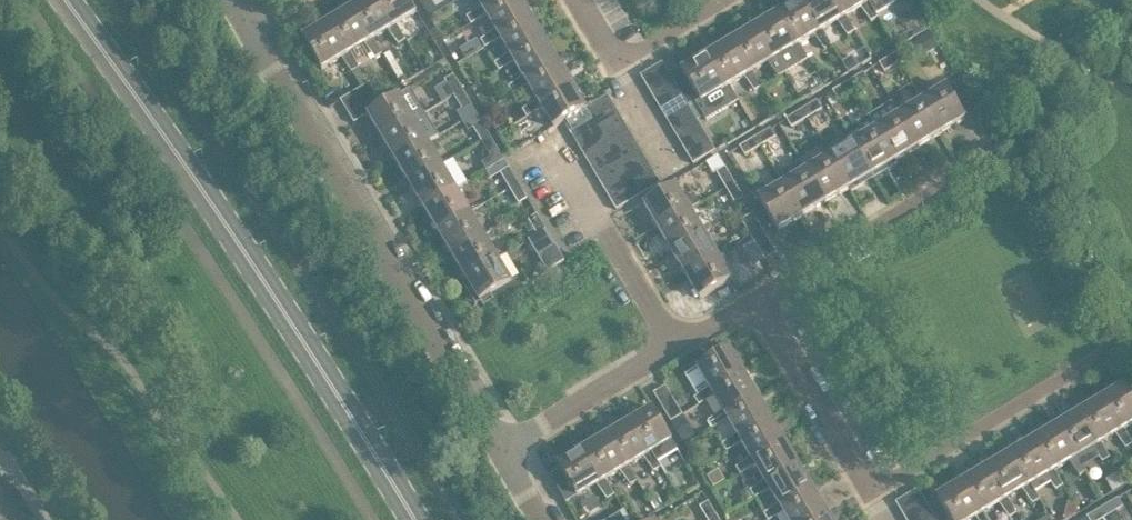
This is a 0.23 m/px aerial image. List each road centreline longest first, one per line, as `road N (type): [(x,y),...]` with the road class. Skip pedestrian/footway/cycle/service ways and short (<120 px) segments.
road 1 (secondary): [(412,519),(196,179),(62,0)]
road 2 (residential): [(499,446),(254,25)]
road 3 (residential): [(757,301),(989,162)]
road 4 (residential): [(870,490),(1095,356)]
road 5 (residential): [(679,346),(561,149)]
road 6 (residential): [(870,490),(757,301)]
road 7 (residential): [(735,0),(620,68),(578,0)]
road 8 (residential): [(499,446),(679,346)]

